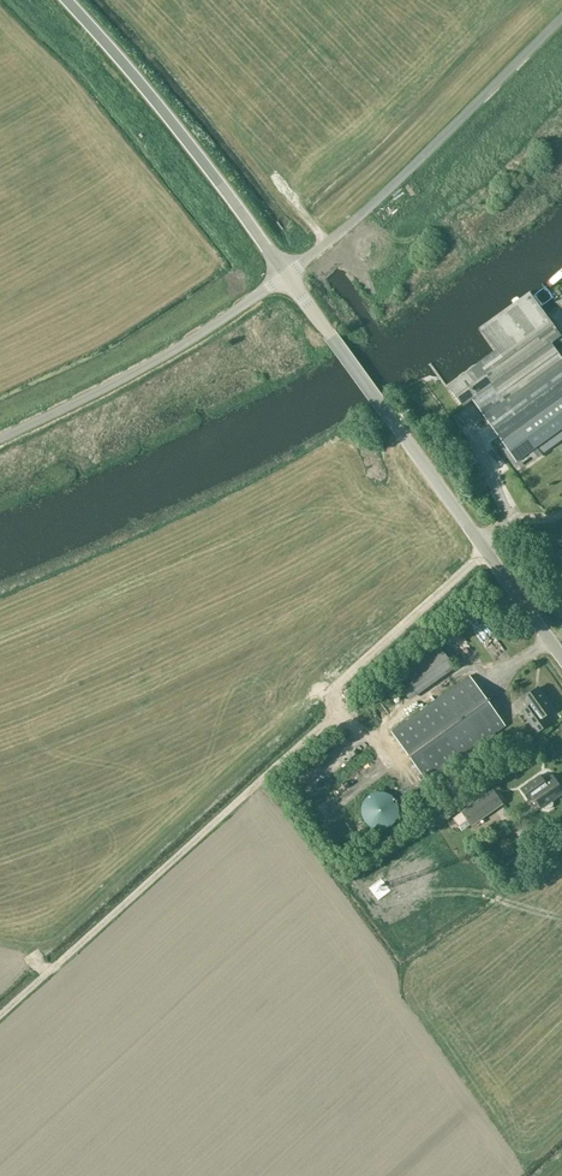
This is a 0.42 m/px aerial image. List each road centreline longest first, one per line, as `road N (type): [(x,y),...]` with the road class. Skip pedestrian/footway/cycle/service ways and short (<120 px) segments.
road 1 (unclassified): [(287,276),(561,17)]
road 2 (tertiary): [(287,276),(65,0)]
road 3 (unclassified): [(0,437),(139,369),(287,276)]
road 4 (tertiary): [(387,414),(561,658)]
road 5 (tertiary): [(387,414),(287,276)]

